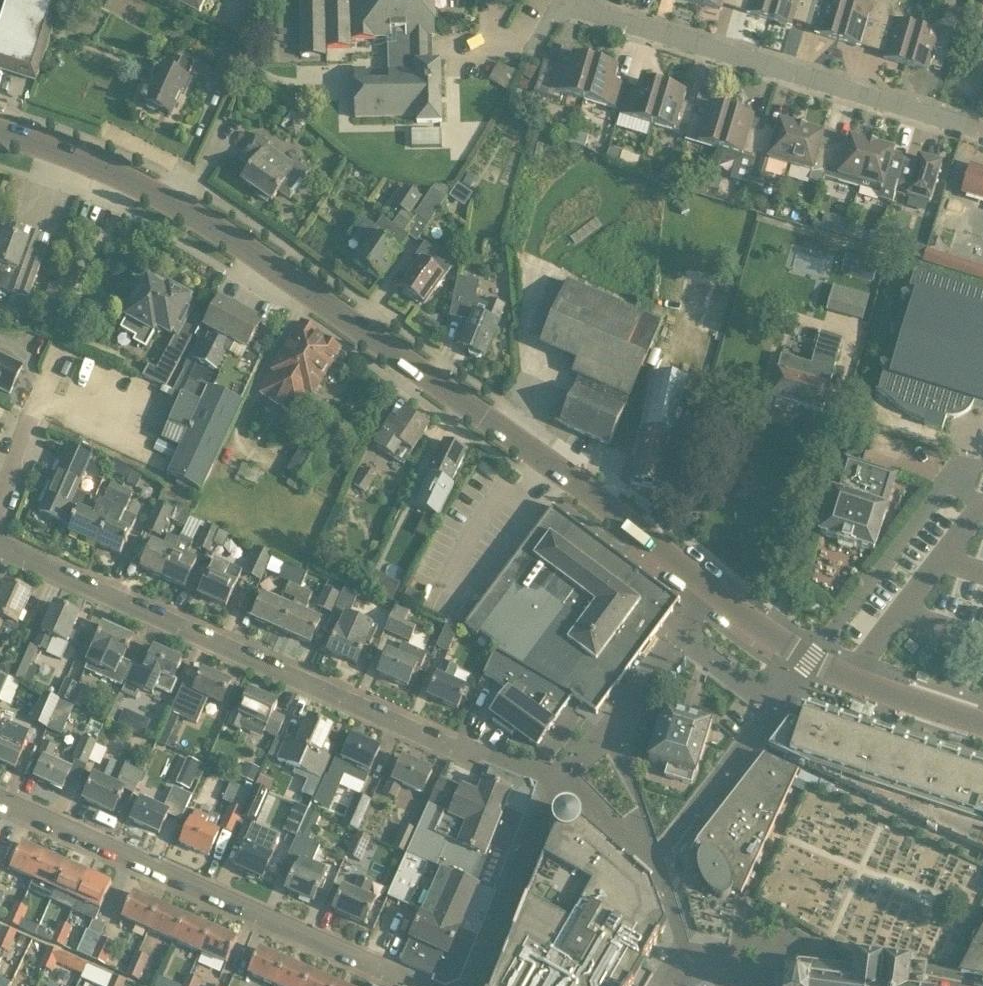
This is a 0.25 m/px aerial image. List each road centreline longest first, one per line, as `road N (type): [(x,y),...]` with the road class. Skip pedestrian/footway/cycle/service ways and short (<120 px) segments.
road 1 (tertiary): [(982,724),(849,676),(767,634),(335,310),(158,192),(0,131)]
road 2 (residential): [(508,762),(0,547)]
road 3 (residential): [(421,985),(0,801)]
road 4 (residential): [(982,132),(568,1)]
road 5 (residential): [(0,503),(65,366)]
road 6 (residential): [(454,47),(534,37),(568,1)]

